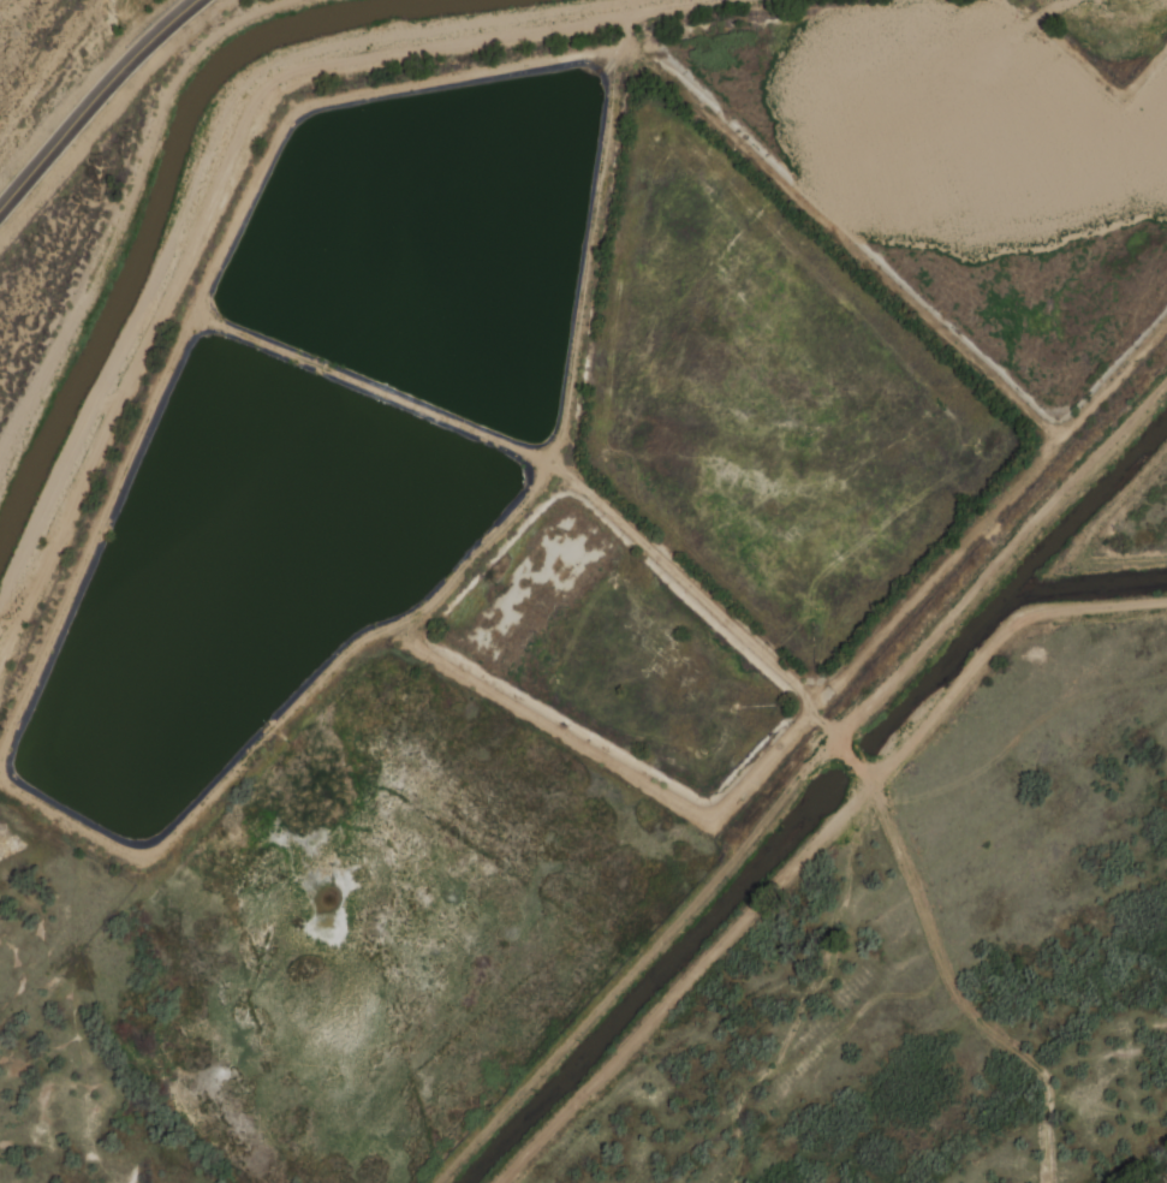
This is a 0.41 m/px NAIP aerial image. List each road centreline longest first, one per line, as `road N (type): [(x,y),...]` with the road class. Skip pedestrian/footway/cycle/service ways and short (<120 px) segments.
road 1 (tertiary): [(0,205),(142,47),(197,0)]

